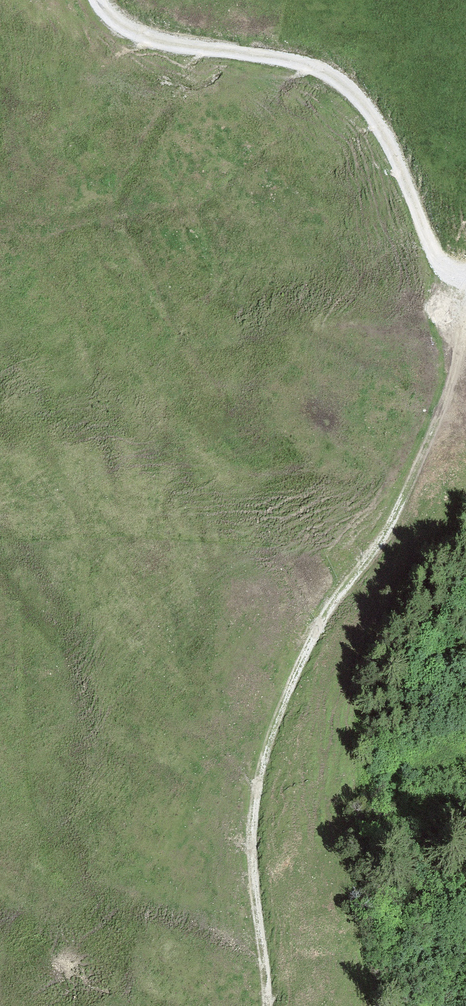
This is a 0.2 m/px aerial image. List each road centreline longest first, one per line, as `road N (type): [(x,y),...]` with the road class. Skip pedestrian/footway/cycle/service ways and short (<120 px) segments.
road 1 (track): [(272,1005),(261,825),(270,751),(290,691),(410,486),(452,376),(465,312)]
road 2 (track): [(88,0),(126,36),(322,75),(358,101),(403,178),(432,255),(465,293)]

